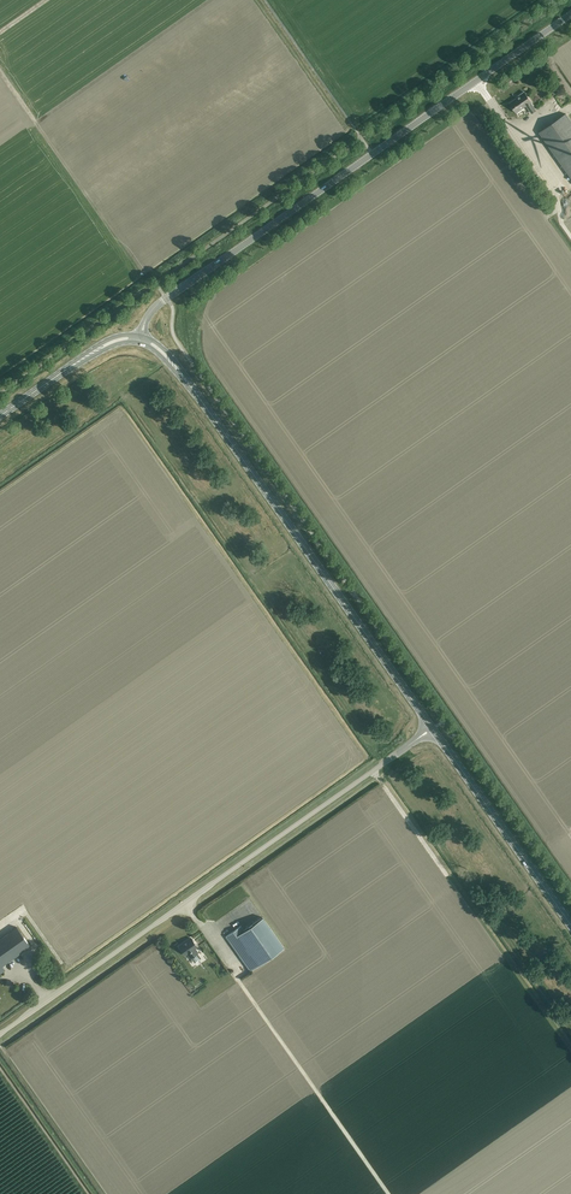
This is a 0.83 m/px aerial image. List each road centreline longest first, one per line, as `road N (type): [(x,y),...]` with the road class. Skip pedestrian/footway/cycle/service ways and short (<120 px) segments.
road 1 (unclassified): [(142,336),(166,298),(570,14)]
road 2 (unclassified): [(432,729),(0,1034)]
road 3 (secondary): [(432,729),(188,384)]
road 4 (secondary): [(570,925),(432,729)]

